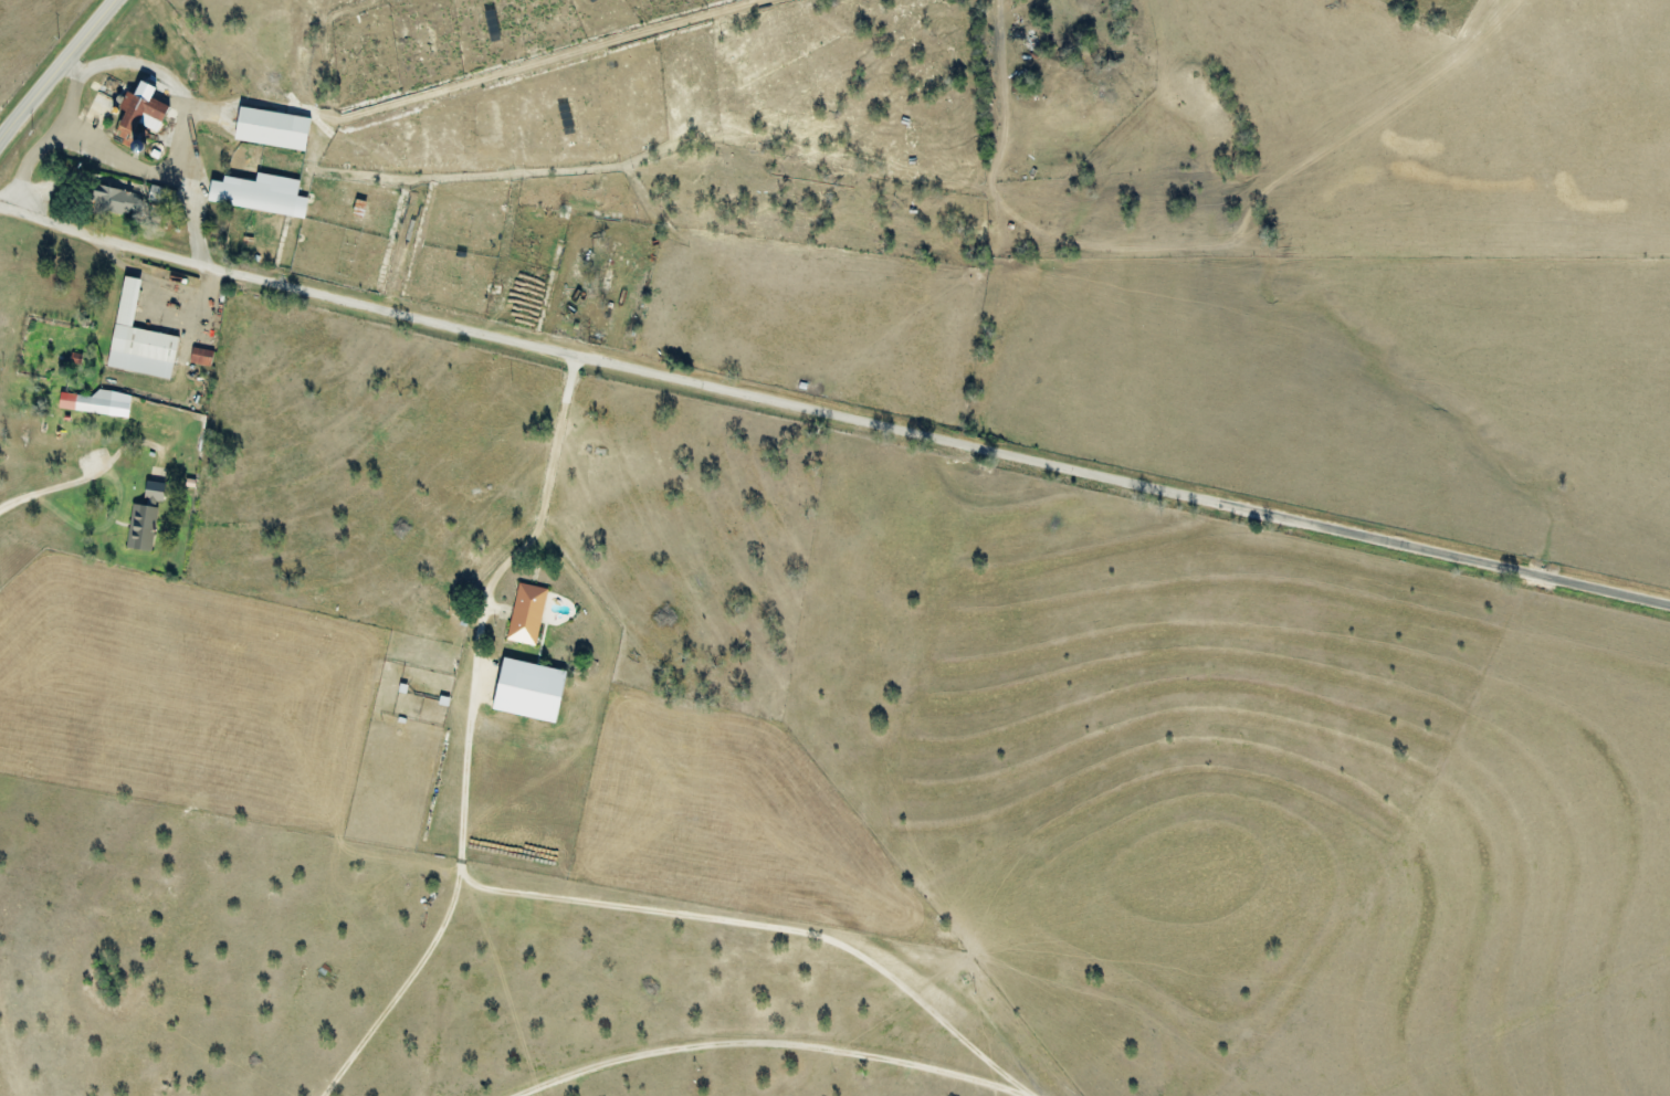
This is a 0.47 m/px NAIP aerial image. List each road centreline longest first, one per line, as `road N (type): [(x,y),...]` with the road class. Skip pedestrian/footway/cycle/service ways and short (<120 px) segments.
road 1 (residential): [(1354,535),(201,270),(0,214)]
road 2 (residential): [(1354,535),(1669,604)]
road 3 (secondary): [(0,136),(113,0)]

